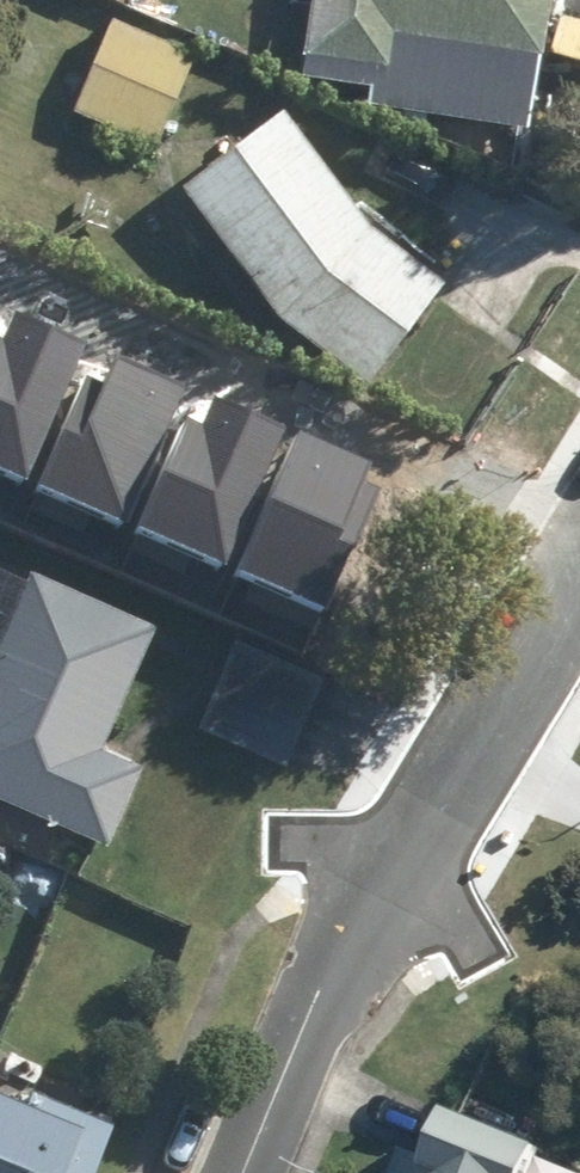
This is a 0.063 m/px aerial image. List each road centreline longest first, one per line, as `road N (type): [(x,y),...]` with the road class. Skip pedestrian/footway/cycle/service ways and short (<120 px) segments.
road 1 (residential): [(579,584),(335,983),(251,1172)]

